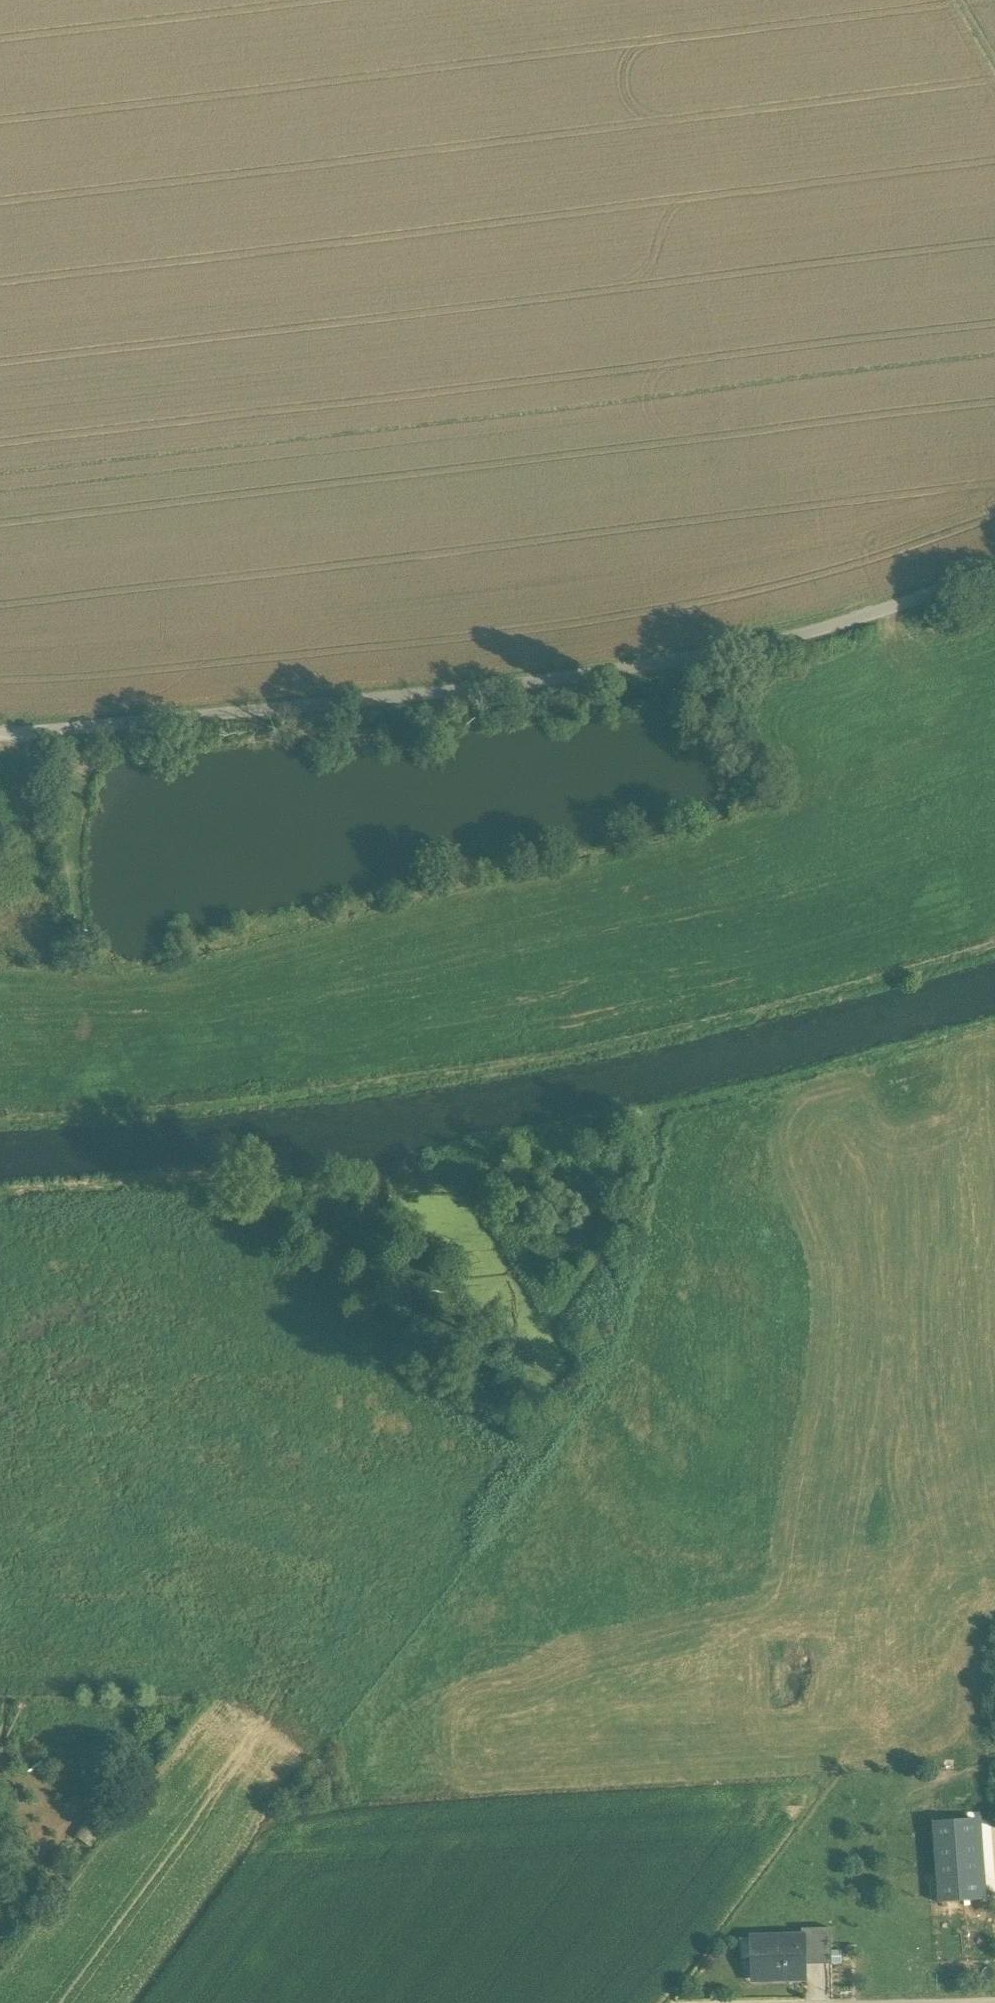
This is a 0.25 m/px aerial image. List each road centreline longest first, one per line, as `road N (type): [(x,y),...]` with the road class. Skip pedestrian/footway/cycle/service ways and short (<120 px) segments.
road 1 (unclassified): [(0,730),(53,735),(590,683),(882,622),(994,575)]

